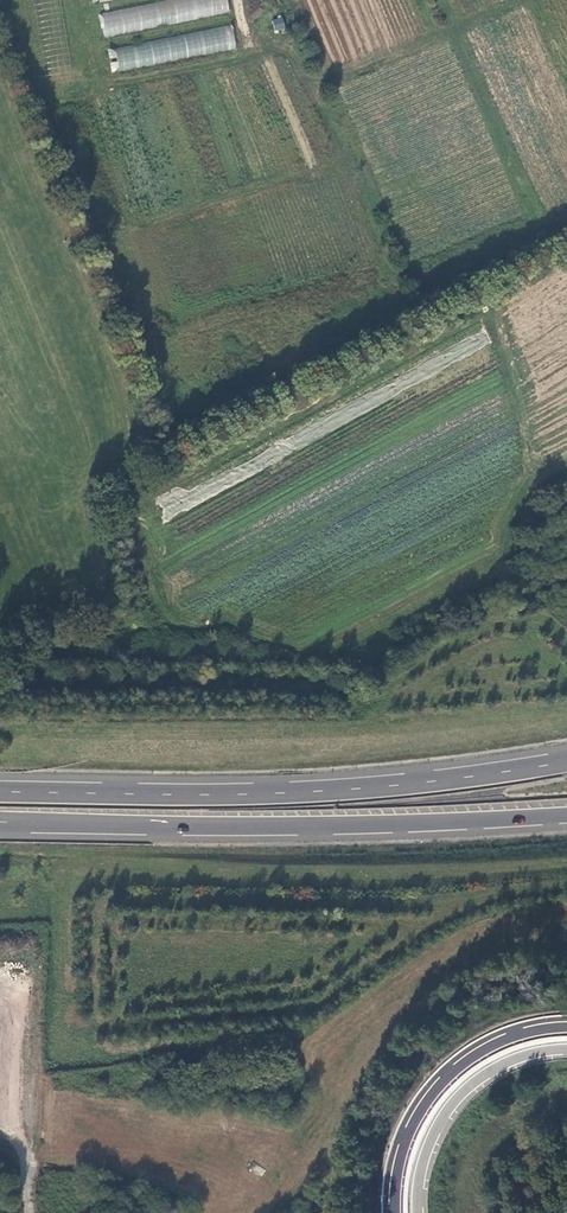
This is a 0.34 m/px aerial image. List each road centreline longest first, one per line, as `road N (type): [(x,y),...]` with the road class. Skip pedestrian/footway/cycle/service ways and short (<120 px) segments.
road 1 (trunk): [(566,762),(323,791),(0,792)]
road 2 (trunk): [(0,822),(319,825),(566,815)]
road 3 (track): [(200,455),(499,295),(566,250)]
road 4 (trunk): [(566,1026),(500,1042),(450,1073),(412,1121),(393,1212)]
road 5 (trunk): [(419,1212),(433,1139),(465,1091),(522,1056),(566,1048)]
road 6 (track): [(30,1212),(28,1071)]

